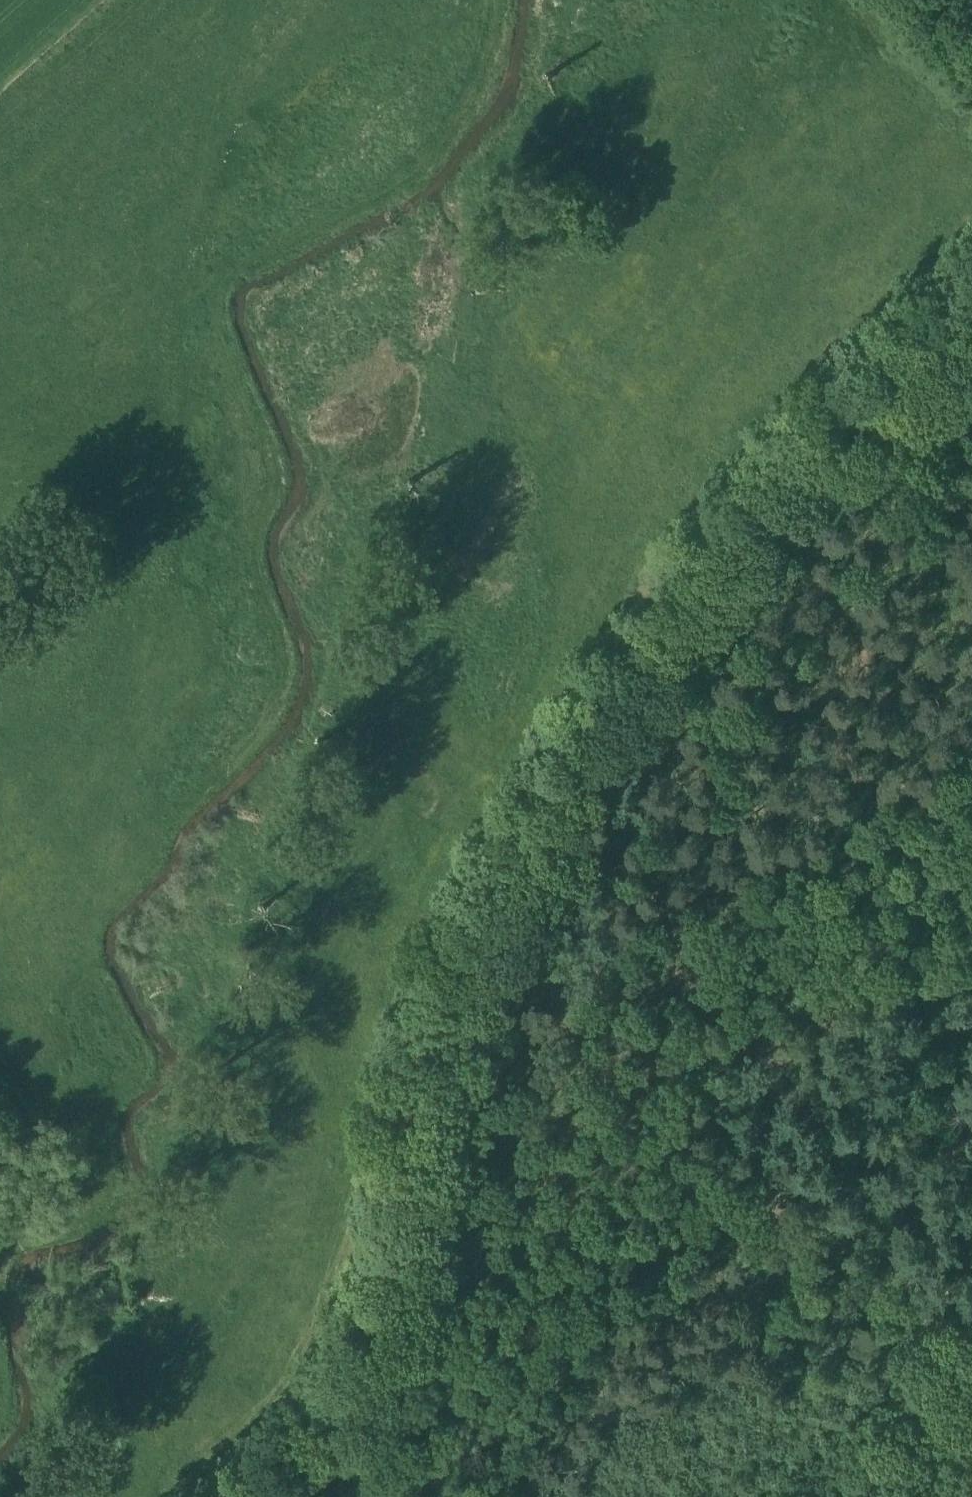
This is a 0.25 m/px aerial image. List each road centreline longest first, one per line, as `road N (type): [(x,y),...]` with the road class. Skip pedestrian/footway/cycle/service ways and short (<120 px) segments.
road 1 (track): [(212,1496),(337,1372)]

